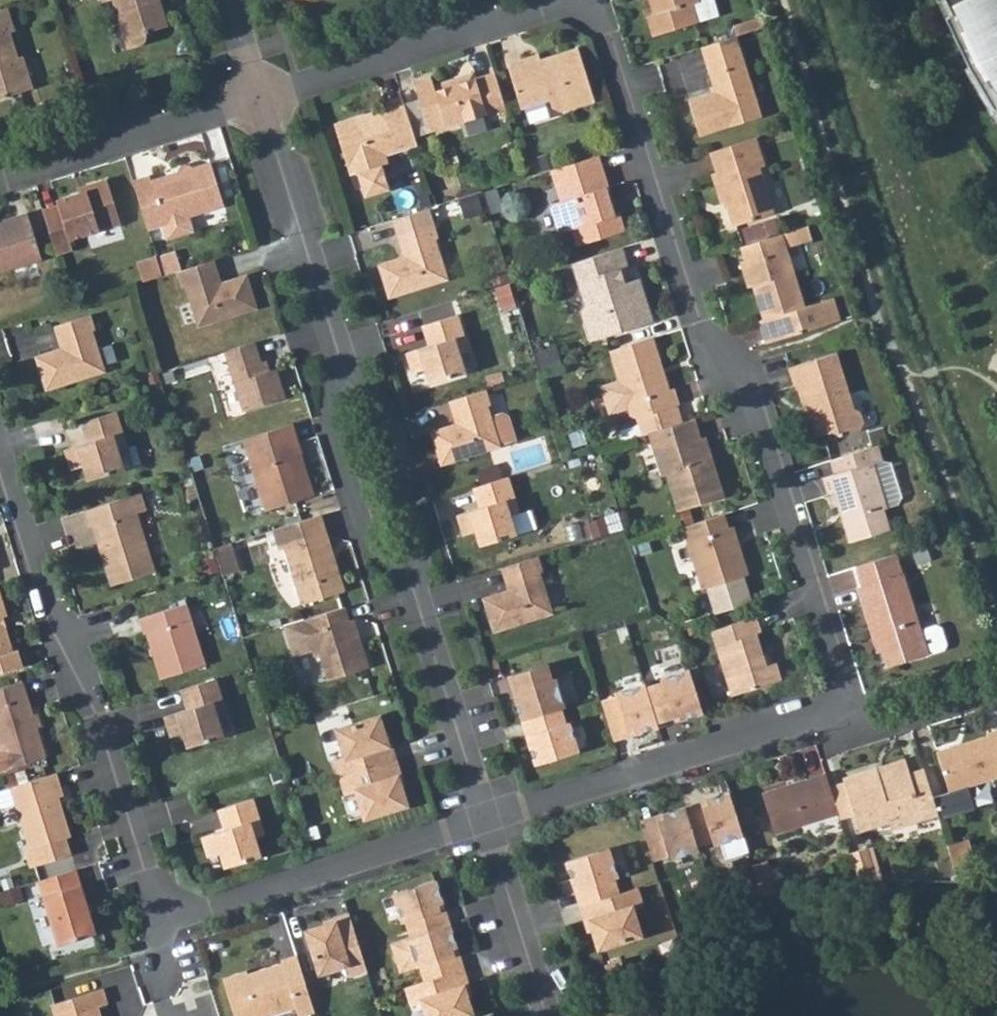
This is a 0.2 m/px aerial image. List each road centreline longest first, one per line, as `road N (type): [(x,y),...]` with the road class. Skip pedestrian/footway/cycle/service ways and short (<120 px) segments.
road 1 (residential): [(837,698),(835,669),(748,398),(699,348),(595,15),(574,0)]
road 2 (residential): [(0,445),(152,888),(179,899)]
road 3 (residential): [(487,822),(810,717),(837,698)]
road 4 (residential): [(179,899),(206,910),(487,822)]
road 5 (residential): [(258,98),(560,0)]
road 6 (residential): [(258,98),(342,361)]
road 7 (residential): [(0,178),(258,98)]
road 8 (residential): [(342,361),(327,426),(368,536),(414,588)]
road 9 (residential): [(414,588),(425,529),(382,410),(342,361)]
road 10 (residential): [(414,588),(487,822)]
road 11 (residential): [(487,822),(544,1013)]
road 12 (residential): [(837,698),(867,728),(996,688)]

